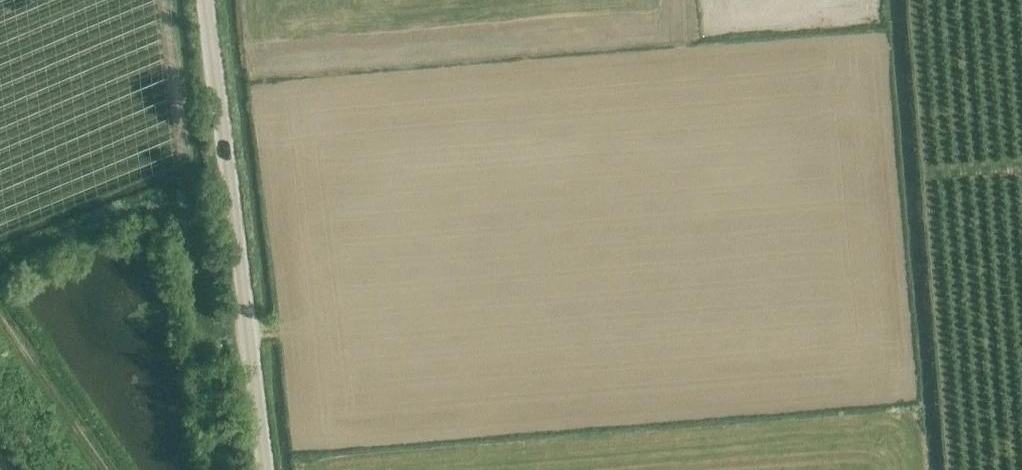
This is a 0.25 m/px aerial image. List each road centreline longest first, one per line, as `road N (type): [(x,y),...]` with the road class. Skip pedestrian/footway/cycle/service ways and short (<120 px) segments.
road 1 (tertiary): [(264,469),(205,0)]

